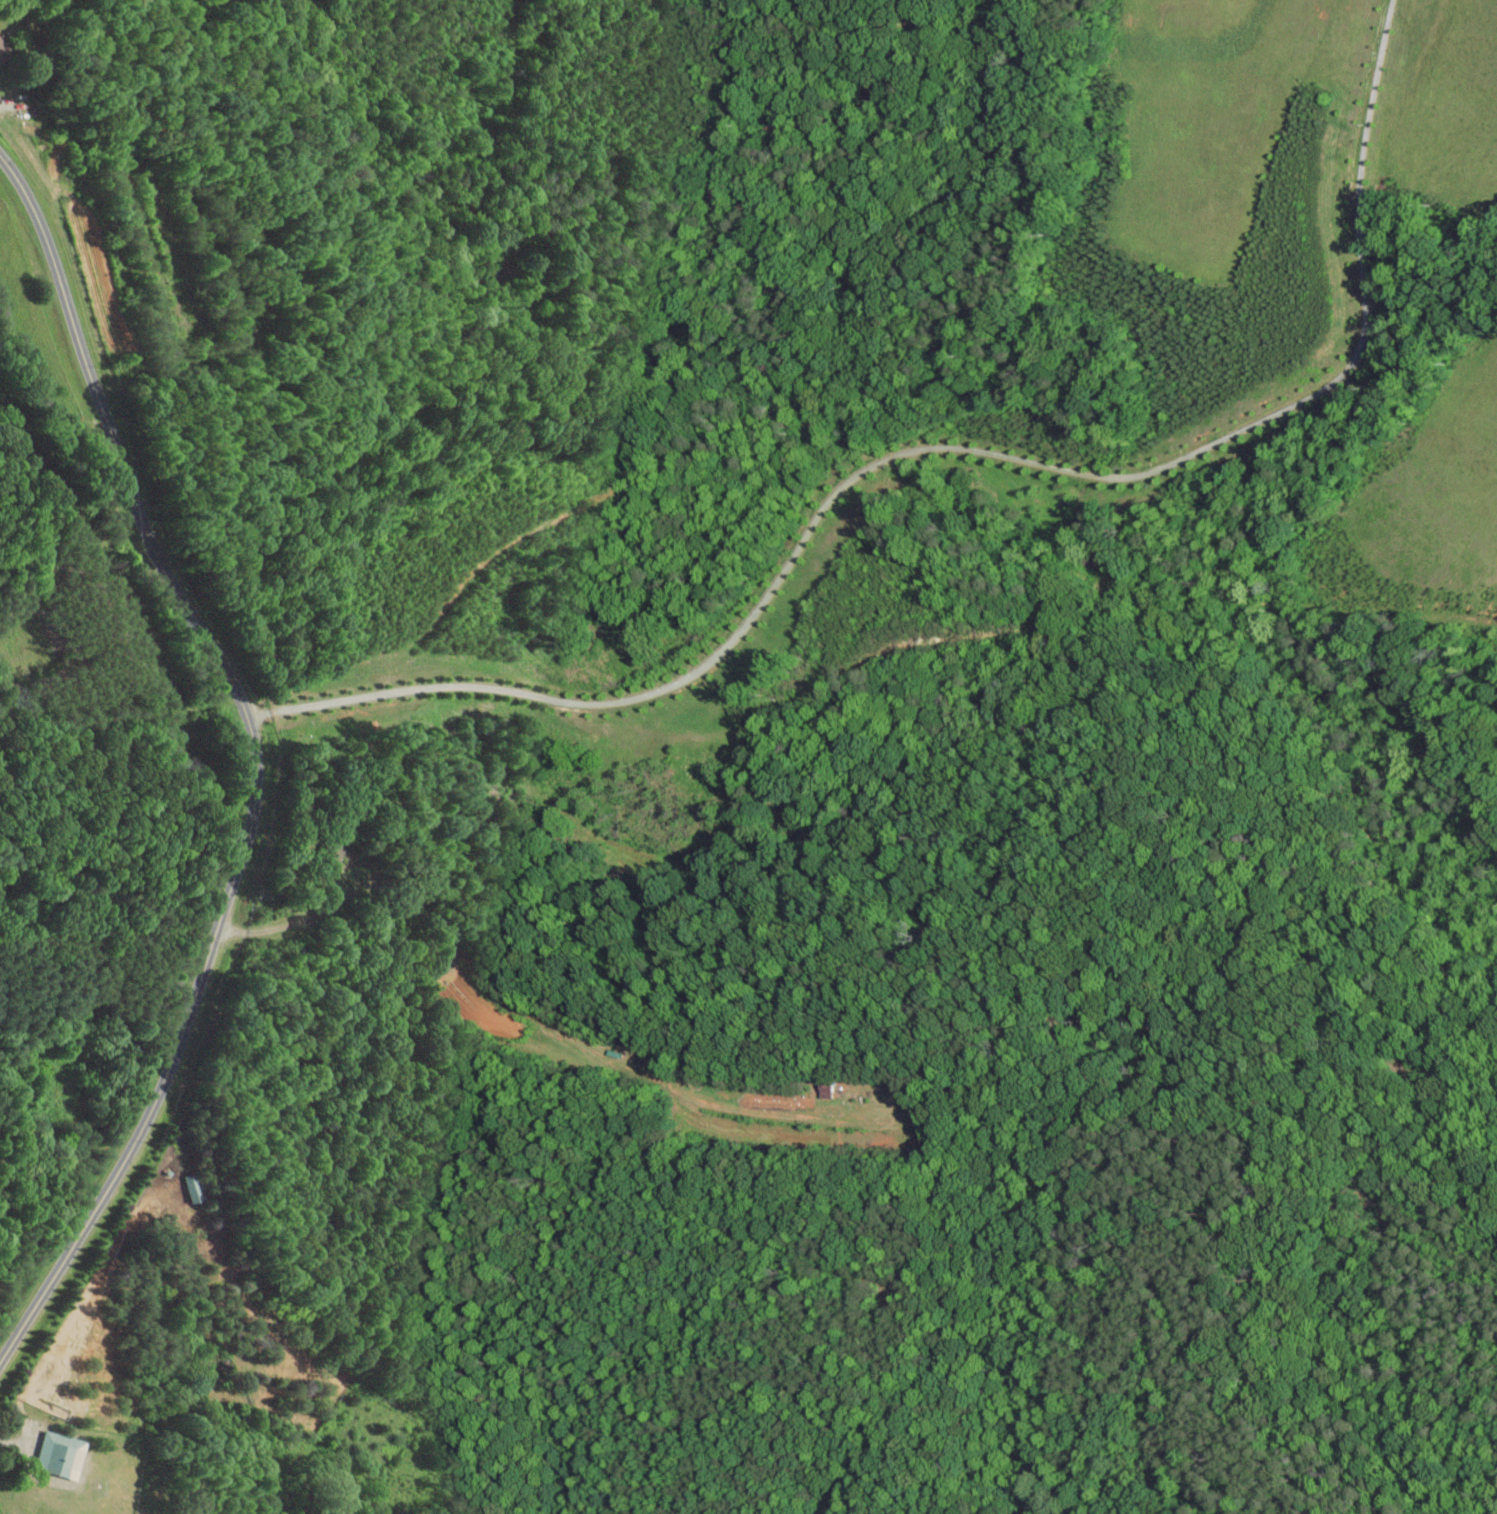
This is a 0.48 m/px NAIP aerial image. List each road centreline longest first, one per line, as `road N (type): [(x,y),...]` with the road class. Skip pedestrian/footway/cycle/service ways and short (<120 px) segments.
road 1 (residential): [(0,1376),(153,1117),(244,858),(256,739),(244,694),(212,650),(135,497),(47,237),(0,159)]

